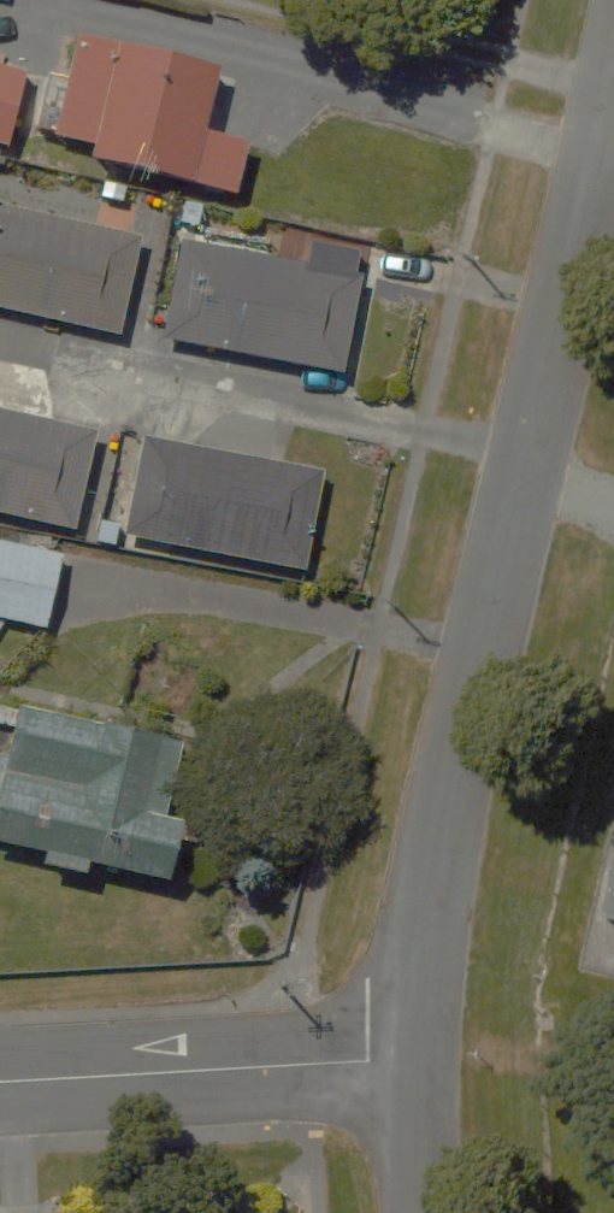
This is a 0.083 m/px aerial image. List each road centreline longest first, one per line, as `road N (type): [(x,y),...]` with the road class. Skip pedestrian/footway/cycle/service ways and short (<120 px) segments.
road 1 (residential): [(414,1060),(411,989),(422,925),(613,82)]
road 2 (residential): [(0,1084),(414,1060)]
road 3 (residential): [(424,1212),(414,1060)]

